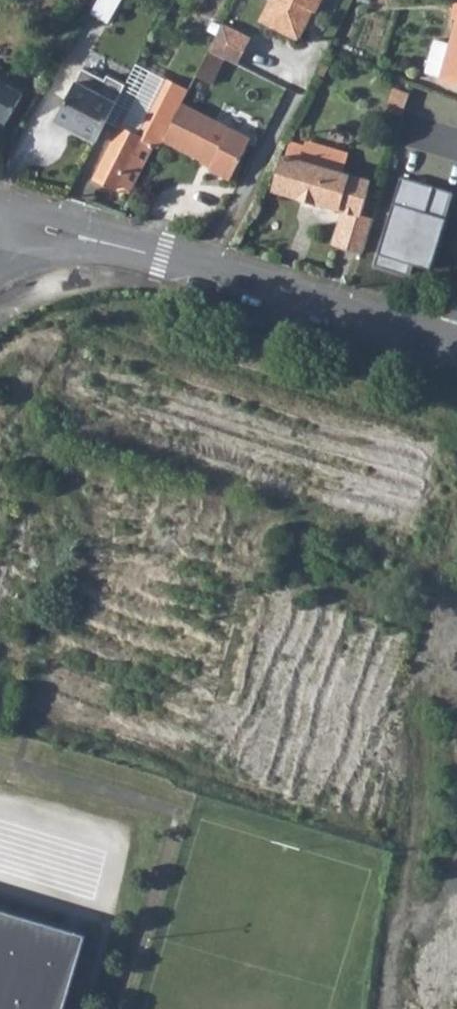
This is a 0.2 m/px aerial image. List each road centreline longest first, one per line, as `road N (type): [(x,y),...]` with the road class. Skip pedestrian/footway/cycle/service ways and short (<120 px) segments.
road 1 (residential): [(15,224),(162,257),(456,343)]

